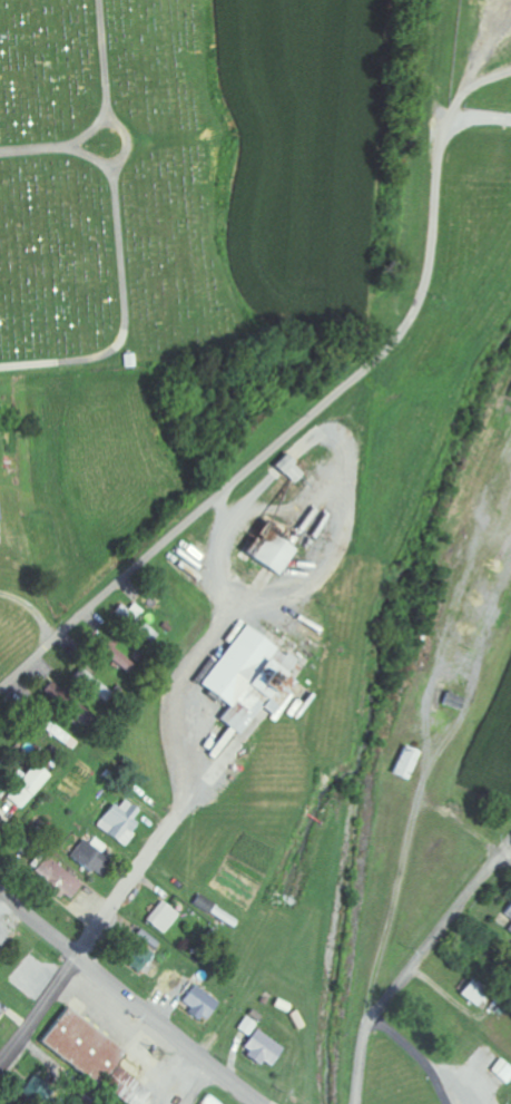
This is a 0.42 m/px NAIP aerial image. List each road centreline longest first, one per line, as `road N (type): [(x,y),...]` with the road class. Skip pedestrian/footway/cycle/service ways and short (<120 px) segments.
road 1 (residential): [(0,690),(389,345),(425,273),(446,119),(510,44)]
road 2 (residential): [(267,1103),(0,890)]
road 3 (residential): [(0,1063),(183,814)]
road 4 (residential): [(355,1103),(376,1016),(510,846)]

